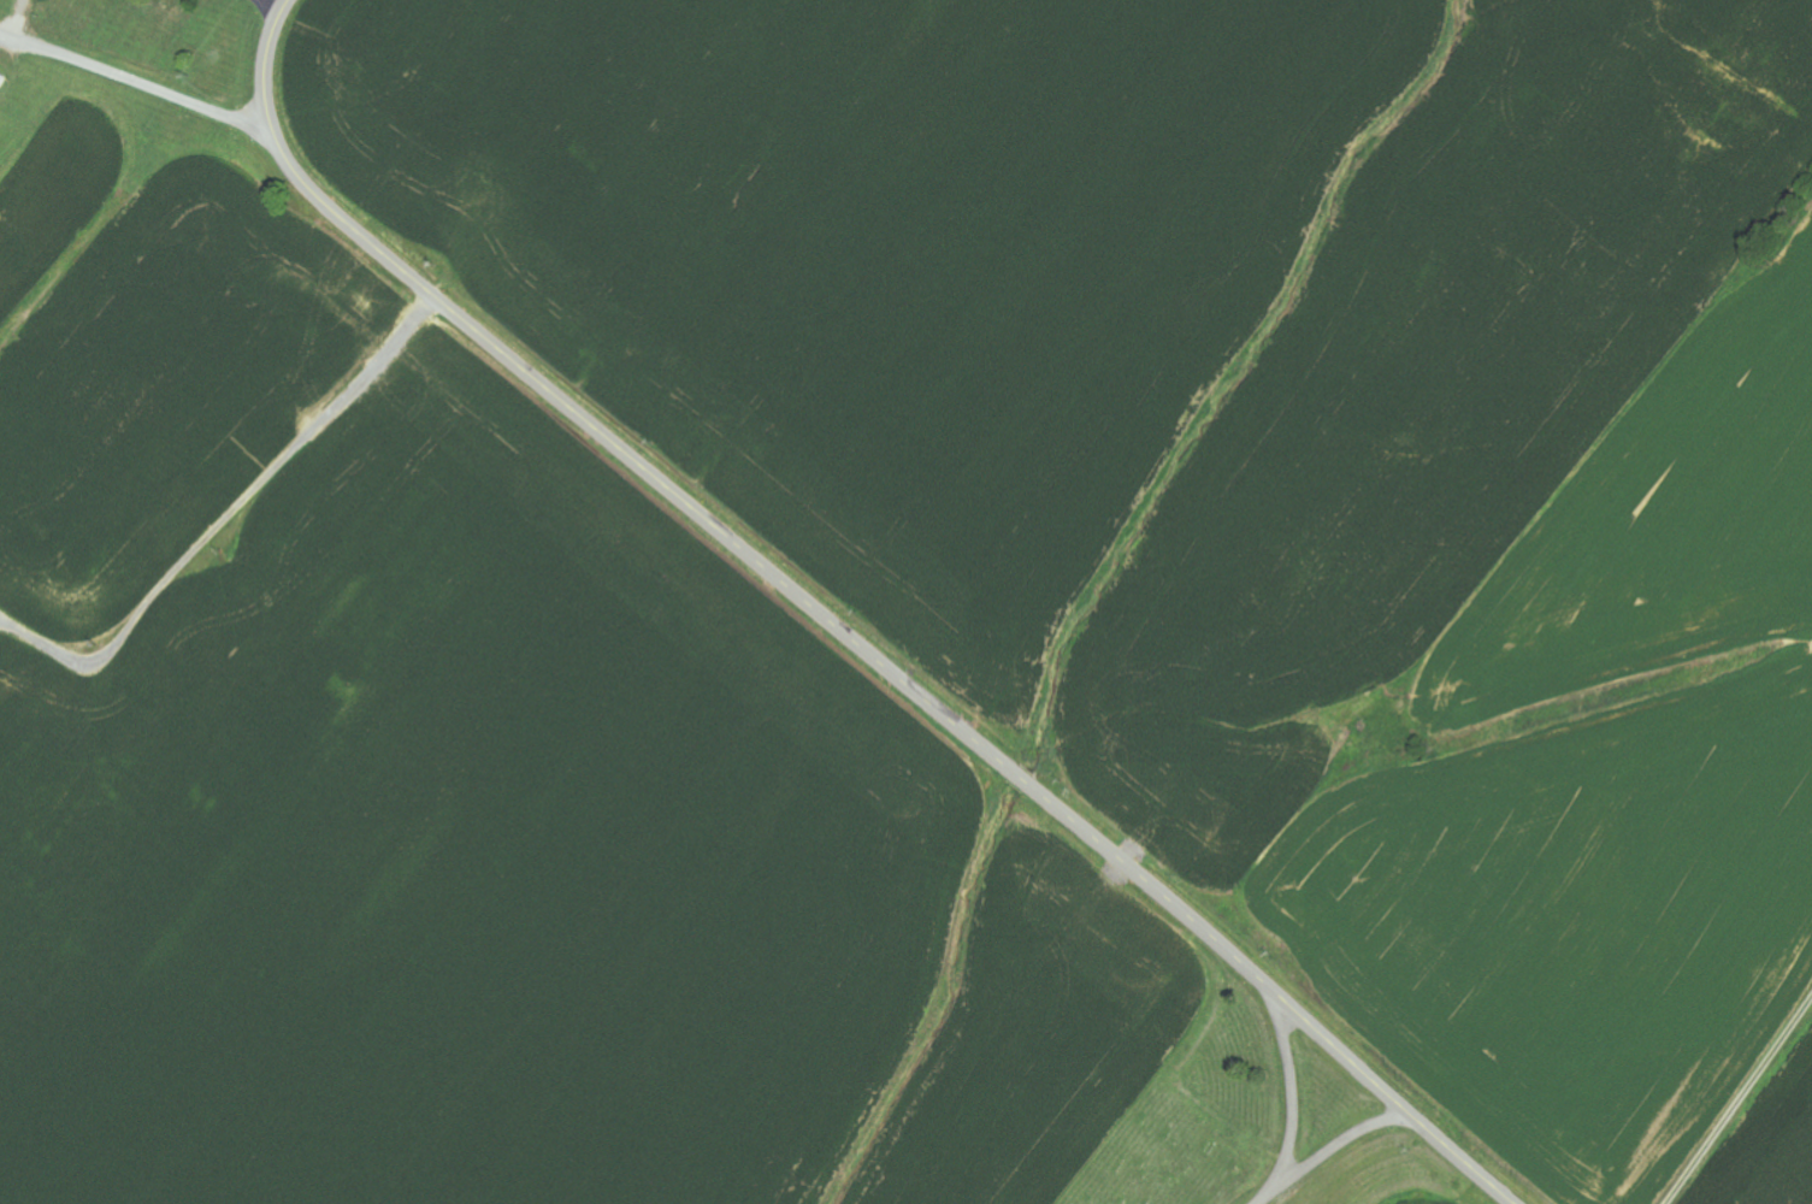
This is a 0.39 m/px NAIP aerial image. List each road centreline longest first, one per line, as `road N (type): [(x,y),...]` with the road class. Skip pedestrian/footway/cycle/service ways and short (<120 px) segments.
road 1 (tertiary): [(1516,1203),(1167,899),(332,209),(293,165),(268,106),(271,43),(290,0)]
road 2 (residential): [(1552,1203),(1811,831)]
road 3 (residential): [(267,72),(29,0)]
road 4 (residential): [(1279,996),(1292,1121),(1282,1164),(1255,1203)]
road 5 (residential): [(1255,1203),(1361,1132),(1412,1115)]

